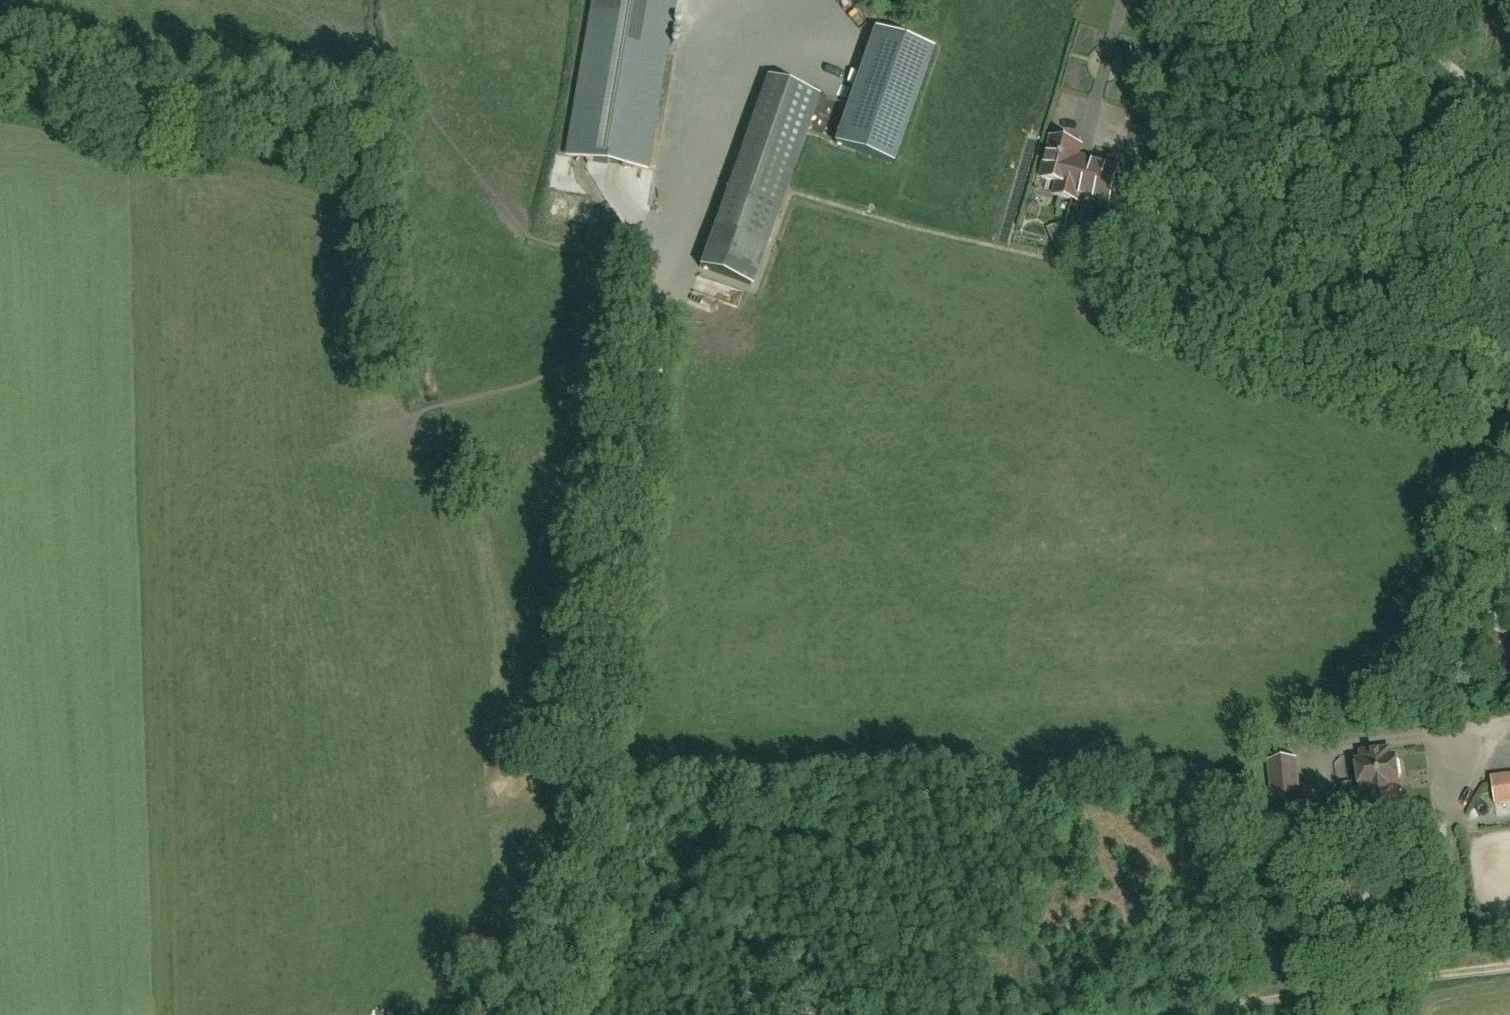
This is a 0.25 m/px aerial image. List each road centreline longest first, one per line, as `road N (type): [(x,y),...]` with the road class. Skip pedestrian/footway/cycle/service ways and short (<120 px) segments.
road 1 (secondary): [(1509,141),(1346,52),(1220,0)]
road 2 (track): [(1509,967),(1204,1014)]

